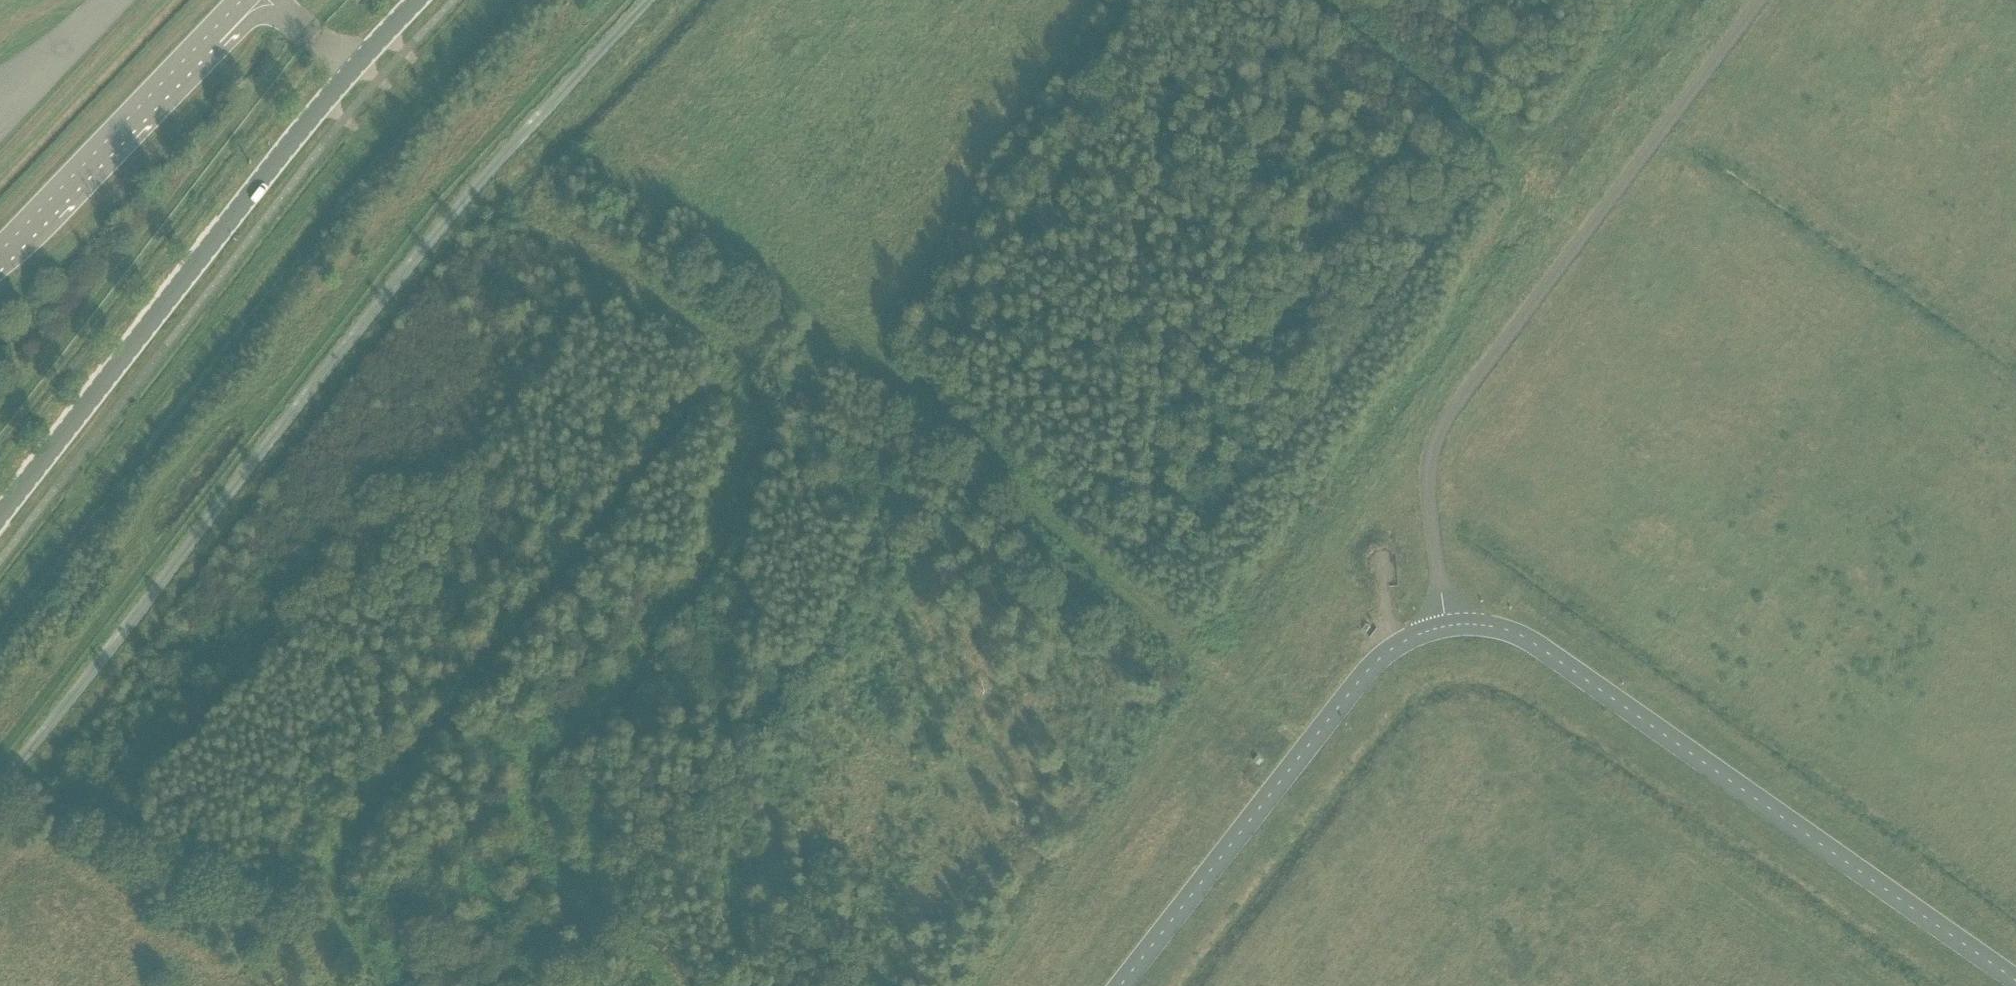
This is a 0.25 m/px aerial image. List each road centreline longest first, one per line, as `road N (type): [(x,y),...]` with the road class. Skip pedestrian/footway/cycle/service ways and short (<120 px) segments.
road 1 (track): [(491,0),(396,101),(0,600)]
road 2 (tertiary): [(0,514),(227,225),(417,0)]

